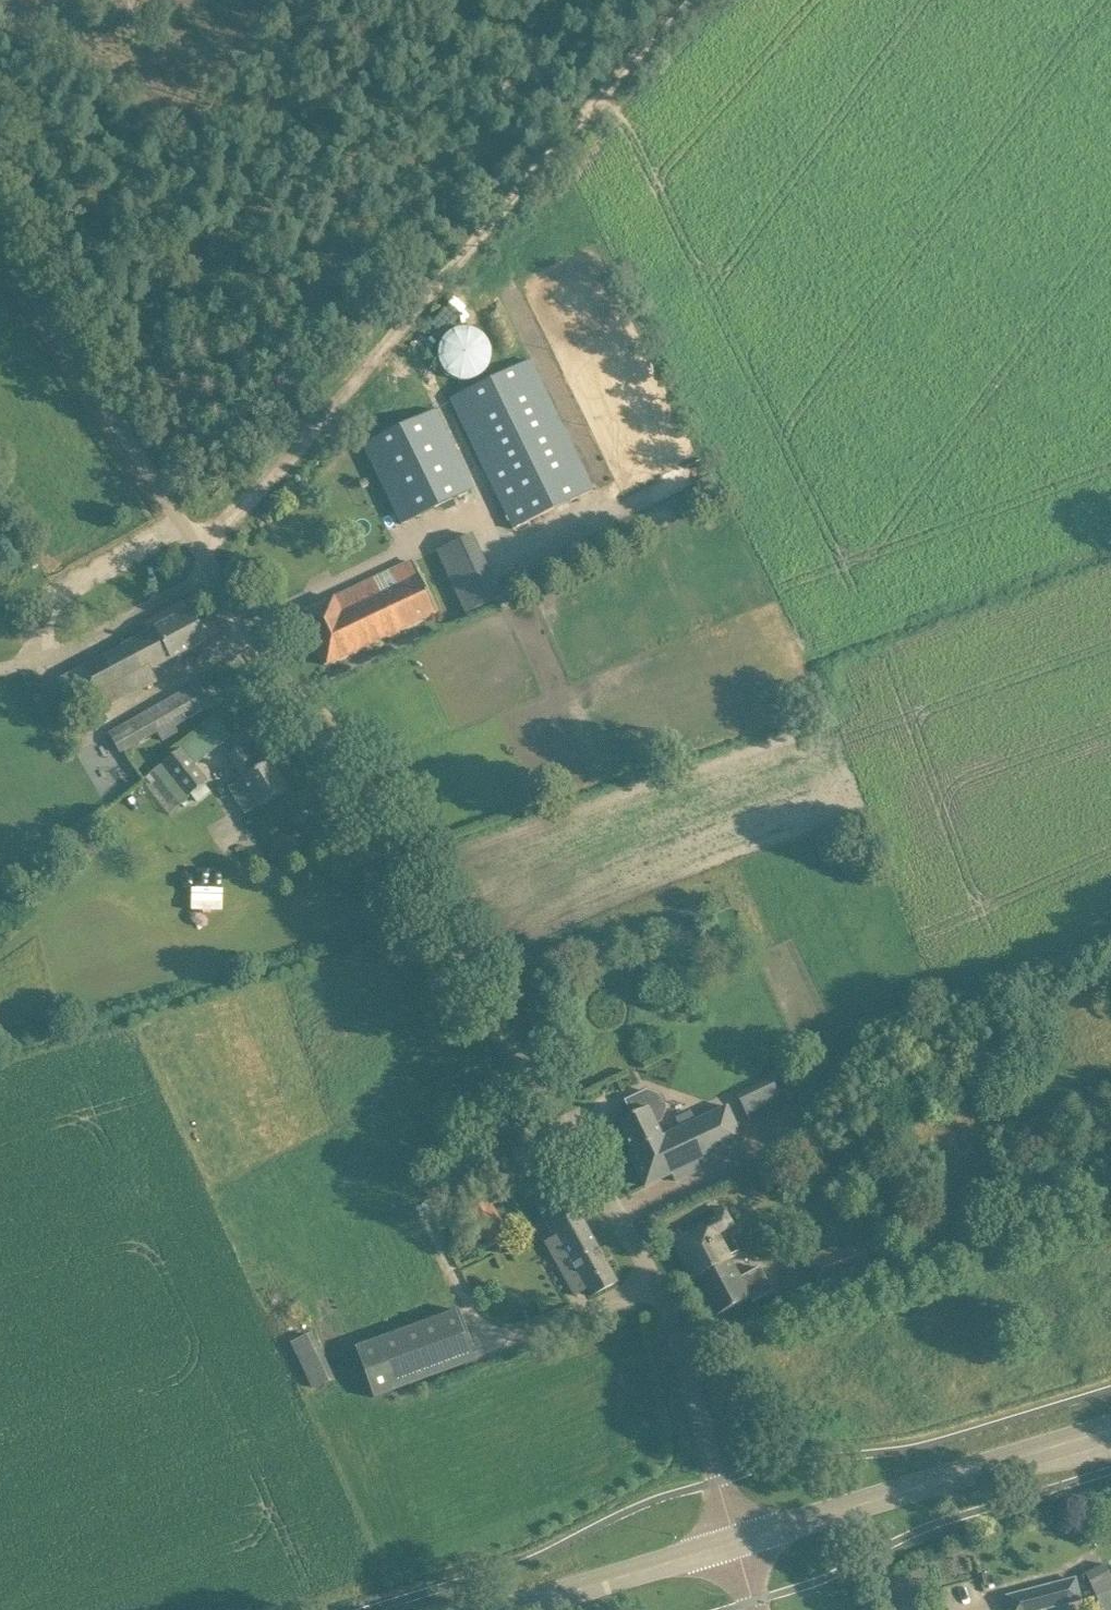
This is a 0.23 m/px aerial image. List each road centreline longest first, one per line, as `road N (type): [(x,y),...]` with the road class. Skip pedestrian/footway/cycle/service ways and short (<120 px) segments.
road 1 (unclassified): [(735,1542),(656,1283),(0,240)]
road 2 (track): [(191,538),(220,528),(685,0)]
road 3 (tertiary): [(735,1542),(1110,1430)]
road 4 (tertiary): [(510,1609),(735,1542)]

